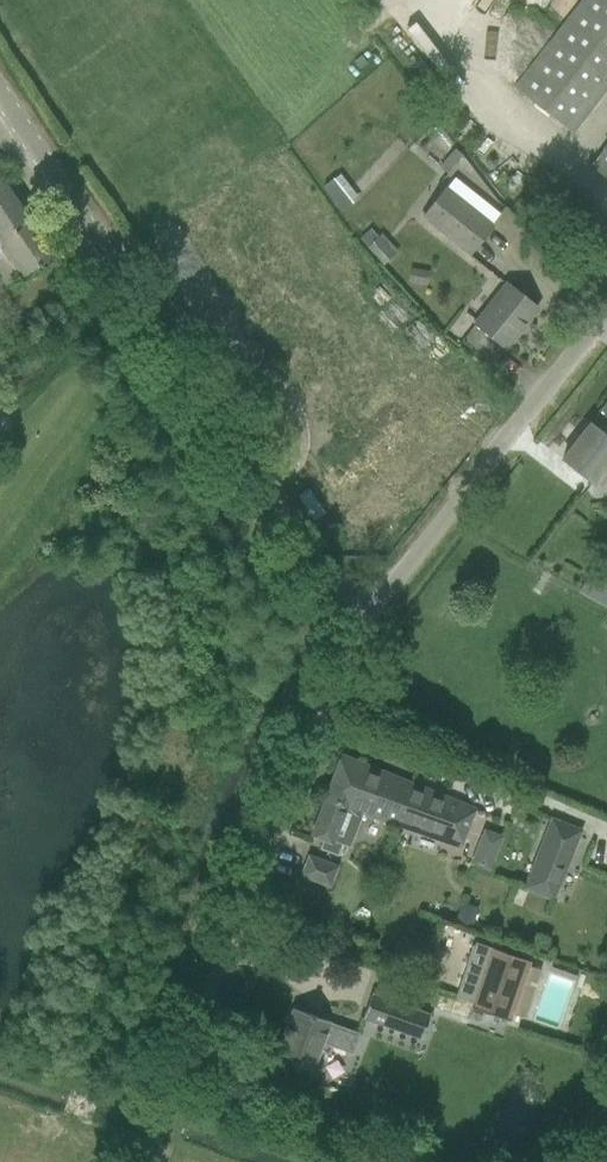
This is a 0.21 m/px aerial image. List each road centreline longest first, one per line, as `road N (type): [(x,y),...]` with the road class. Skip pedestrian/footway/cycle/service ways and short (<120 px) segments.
road 1 (unclassified): [(368,614),(341,592),(0,104)]
road 2 (unclassified): [(144,1161),(368,614)]
road 3 (unclassified): [(368,614),(606,312)]

